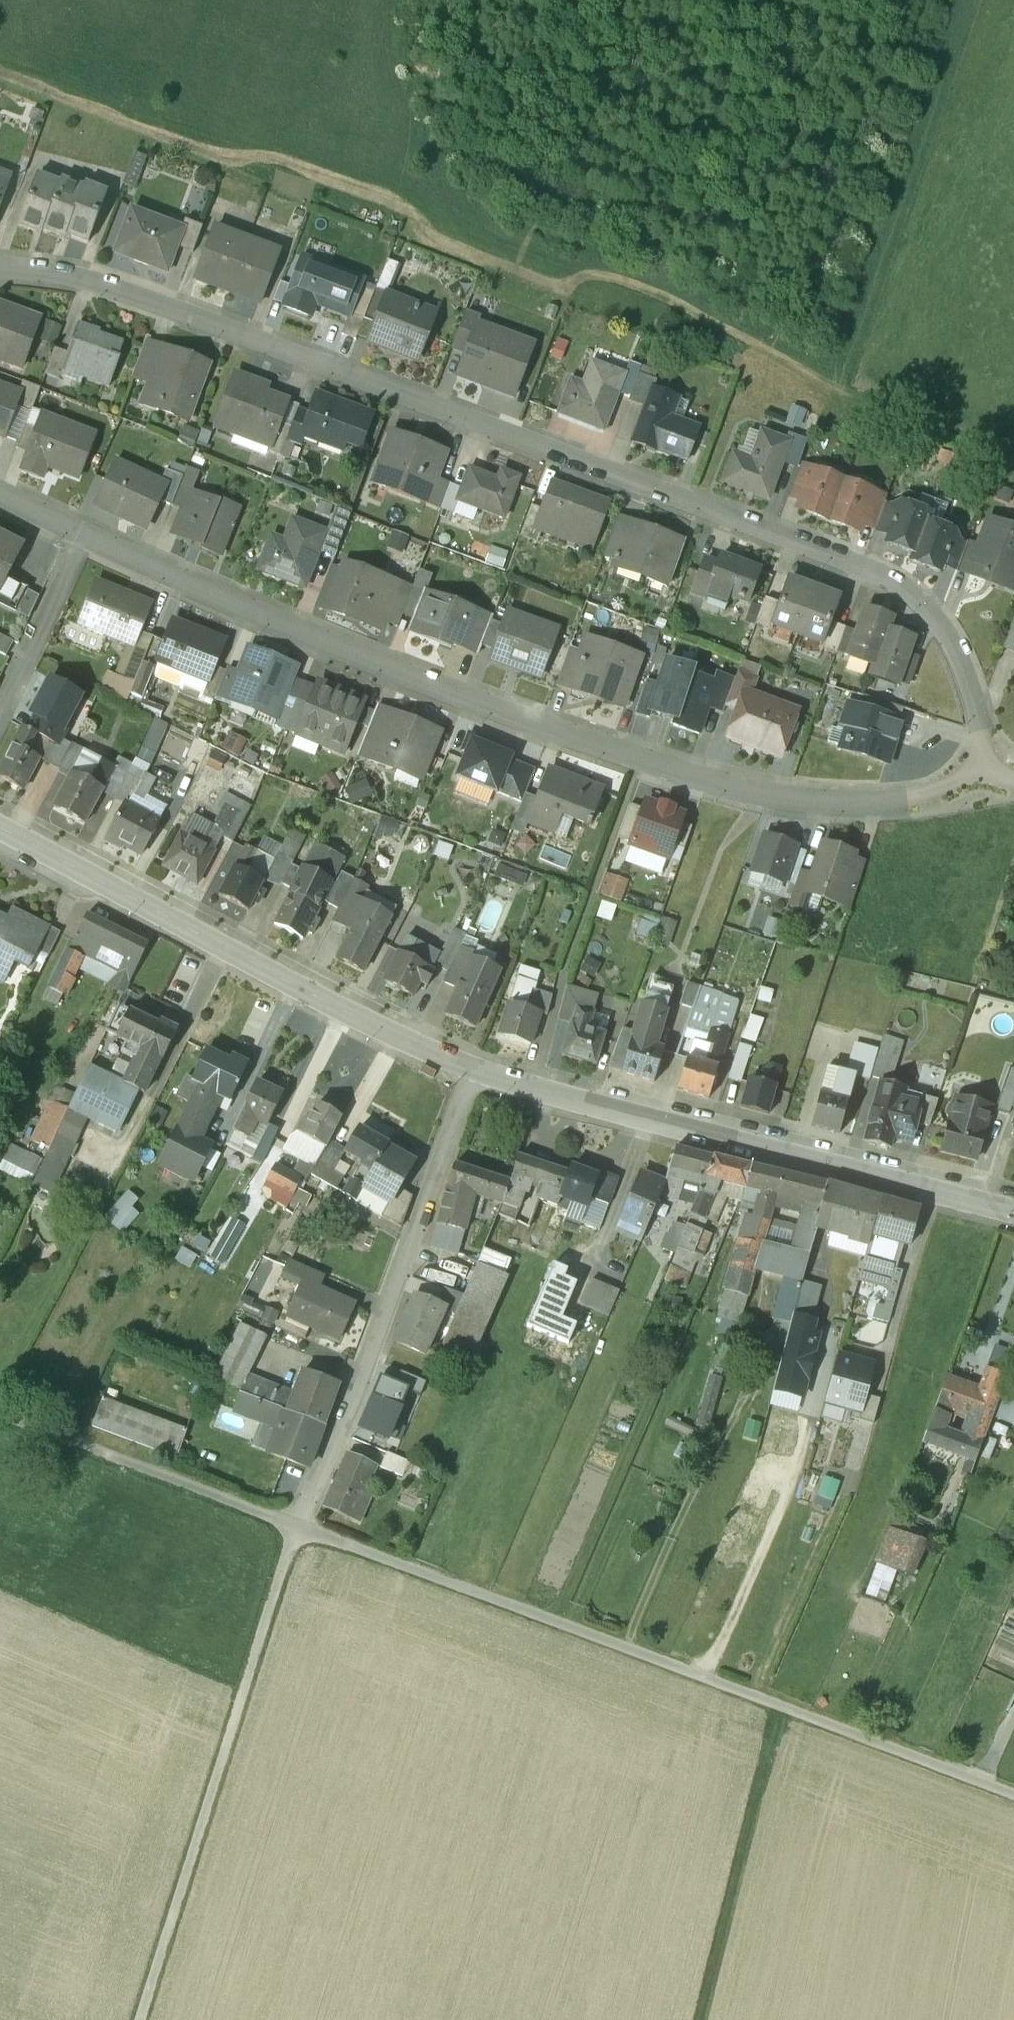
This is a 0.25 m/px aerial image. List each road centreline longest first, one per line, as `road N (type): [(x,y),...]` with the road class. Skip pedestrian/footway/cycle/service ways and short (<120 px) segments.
road 1 (residential): [(990,777),(980,687),(942,624),(912,598),(77,277),(0,271)]
road 2 (track): [(1013,1797),(0,1415)]
road 3 (residential): [(990,777),(840,805),(690,779),(335,653),(84,538)]
road 4 (residential): [(474,1070),(1013,1212)]
road 5 (residential): [(0,828),(365,1021),(474,1070)]
road 6 (track): [(297,1527),(142,2019)]
road 7 (residential): [(474,1070),(375,1352),(297,1527)]
road 8 (track): [(795,1720),(717,2019)]
road 9 (track): [(1013,468),(831,396)]
road 10 (residential): [(84,538),(0,714)]

